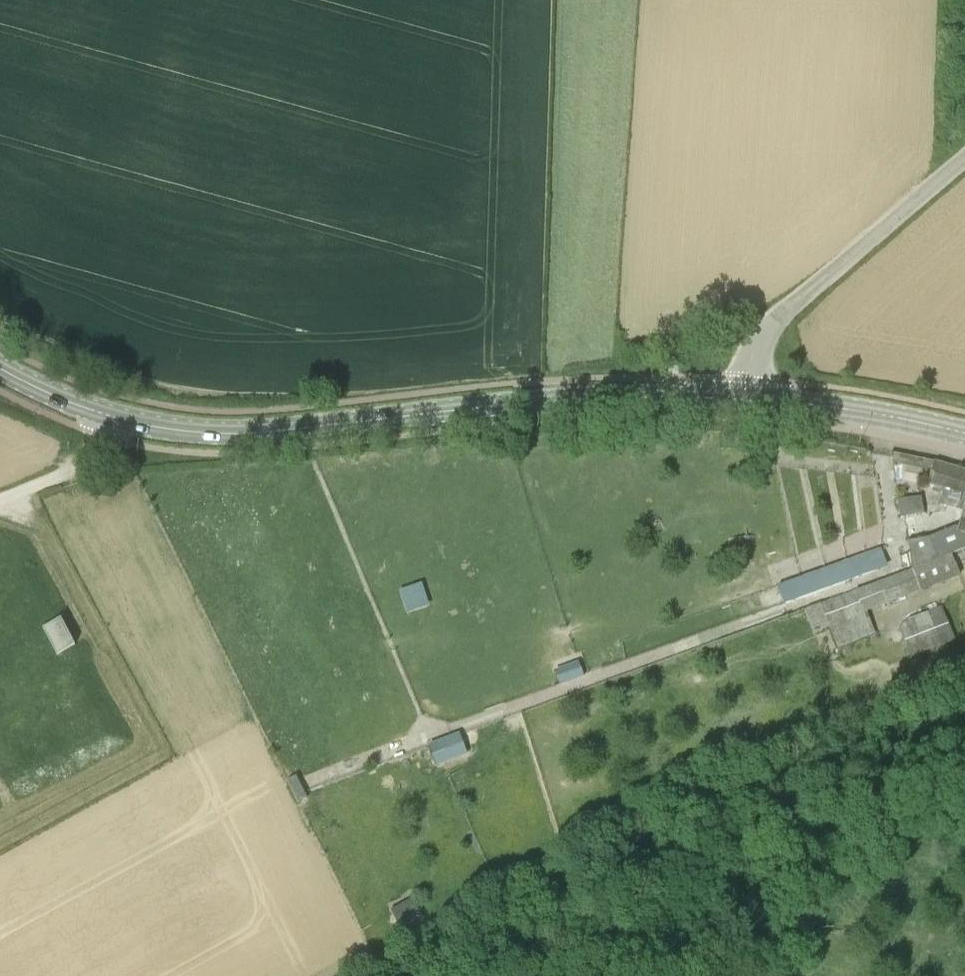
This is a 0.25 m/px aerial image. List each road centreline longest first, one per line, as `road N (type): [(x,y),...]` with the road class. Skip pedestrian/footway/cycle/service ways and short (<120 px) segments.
road 1 (secondary): [(751,398),(564,402),(216,433),(112,415)]
road 2 (unclassified): [(751,398),(757,347),(774,320),(964,158)]
road 3 (secondary): [(964,432),(870,411),(751,398)]
road 4 (secondary): [(112,415),(0,367)]

